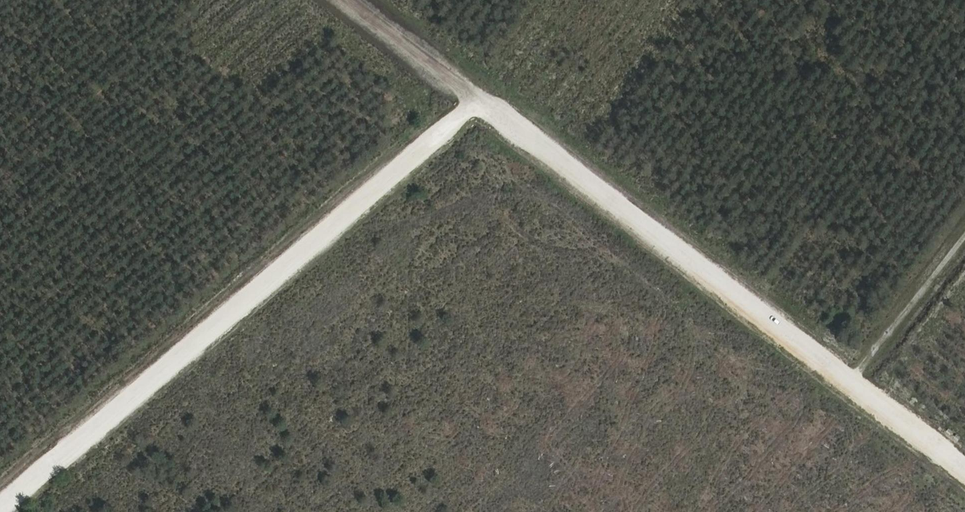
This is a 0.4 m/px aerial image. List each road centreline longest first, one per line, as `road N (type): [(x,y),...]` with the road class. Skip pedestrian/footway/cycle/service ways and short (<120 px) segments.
road 1 (track): [(0,505),(476,101),(964,473)]
road 2 (track): [(964,235),(847,384)]
road 3 (track): [(476,101),(346,0)]

